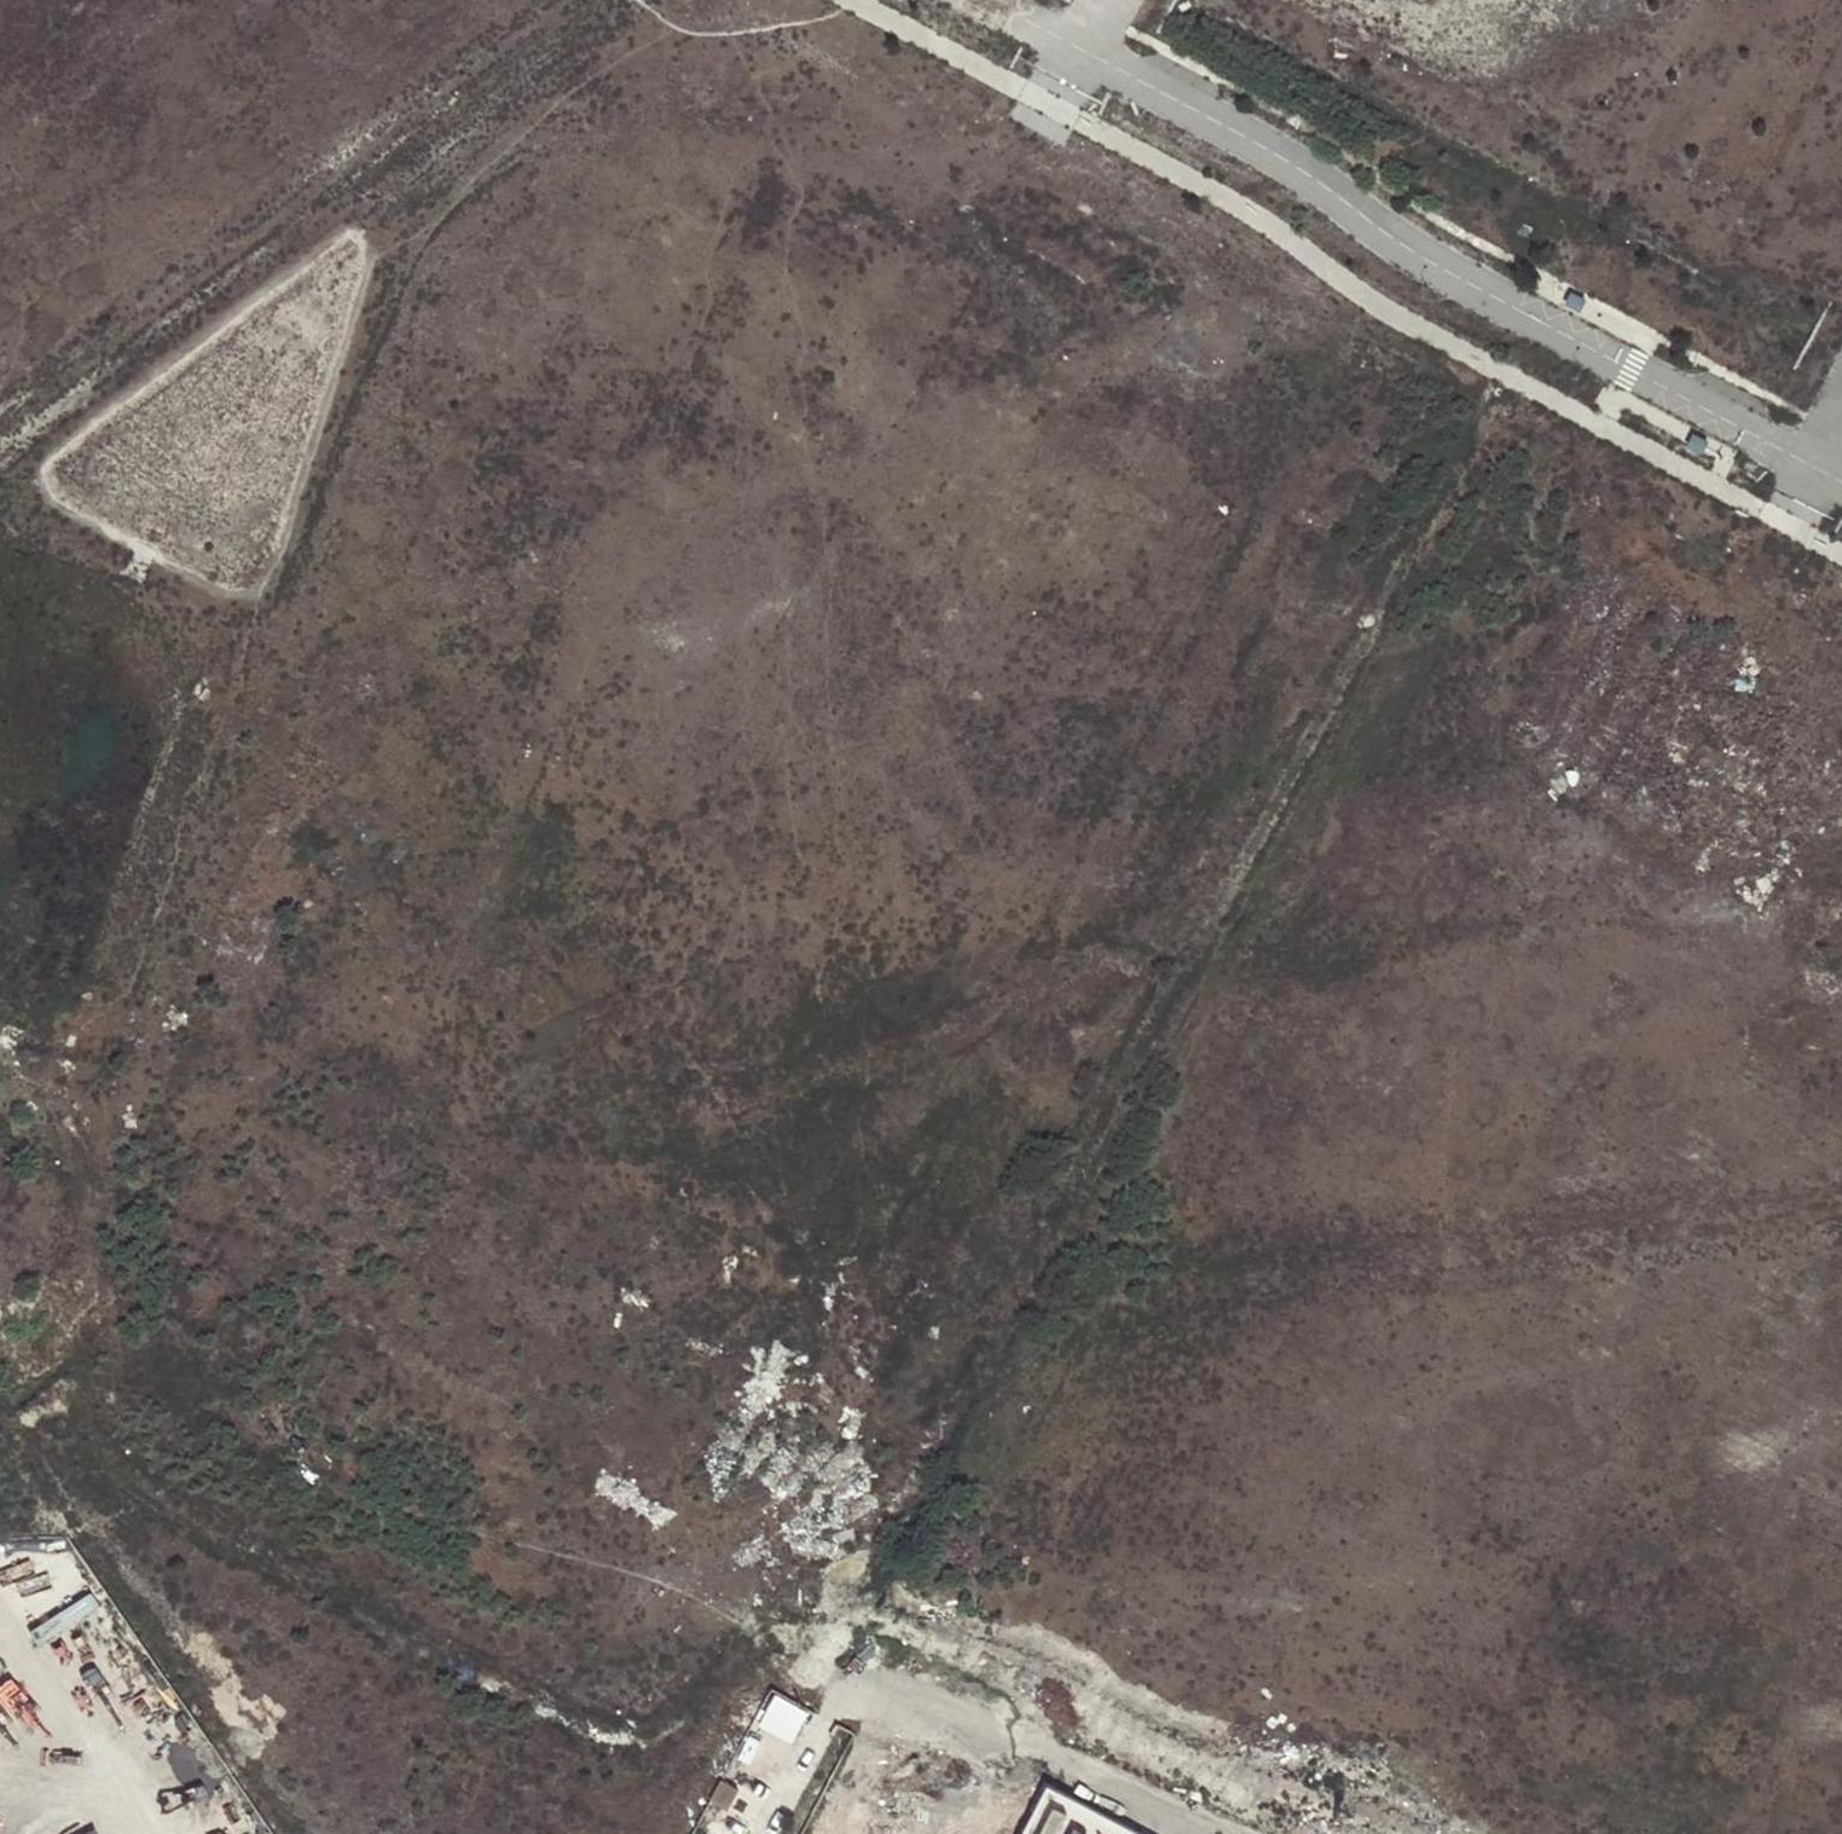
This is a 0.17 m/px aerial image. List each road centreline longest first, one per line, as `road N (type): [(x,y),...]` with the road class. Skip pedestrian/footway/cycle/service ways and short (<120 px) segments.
road 1 (unclassified): [(1822,469),(1419,257),(1303,171),(985,0)]
road 2 (unclassified): [(836,1676),(1232,1833)]

